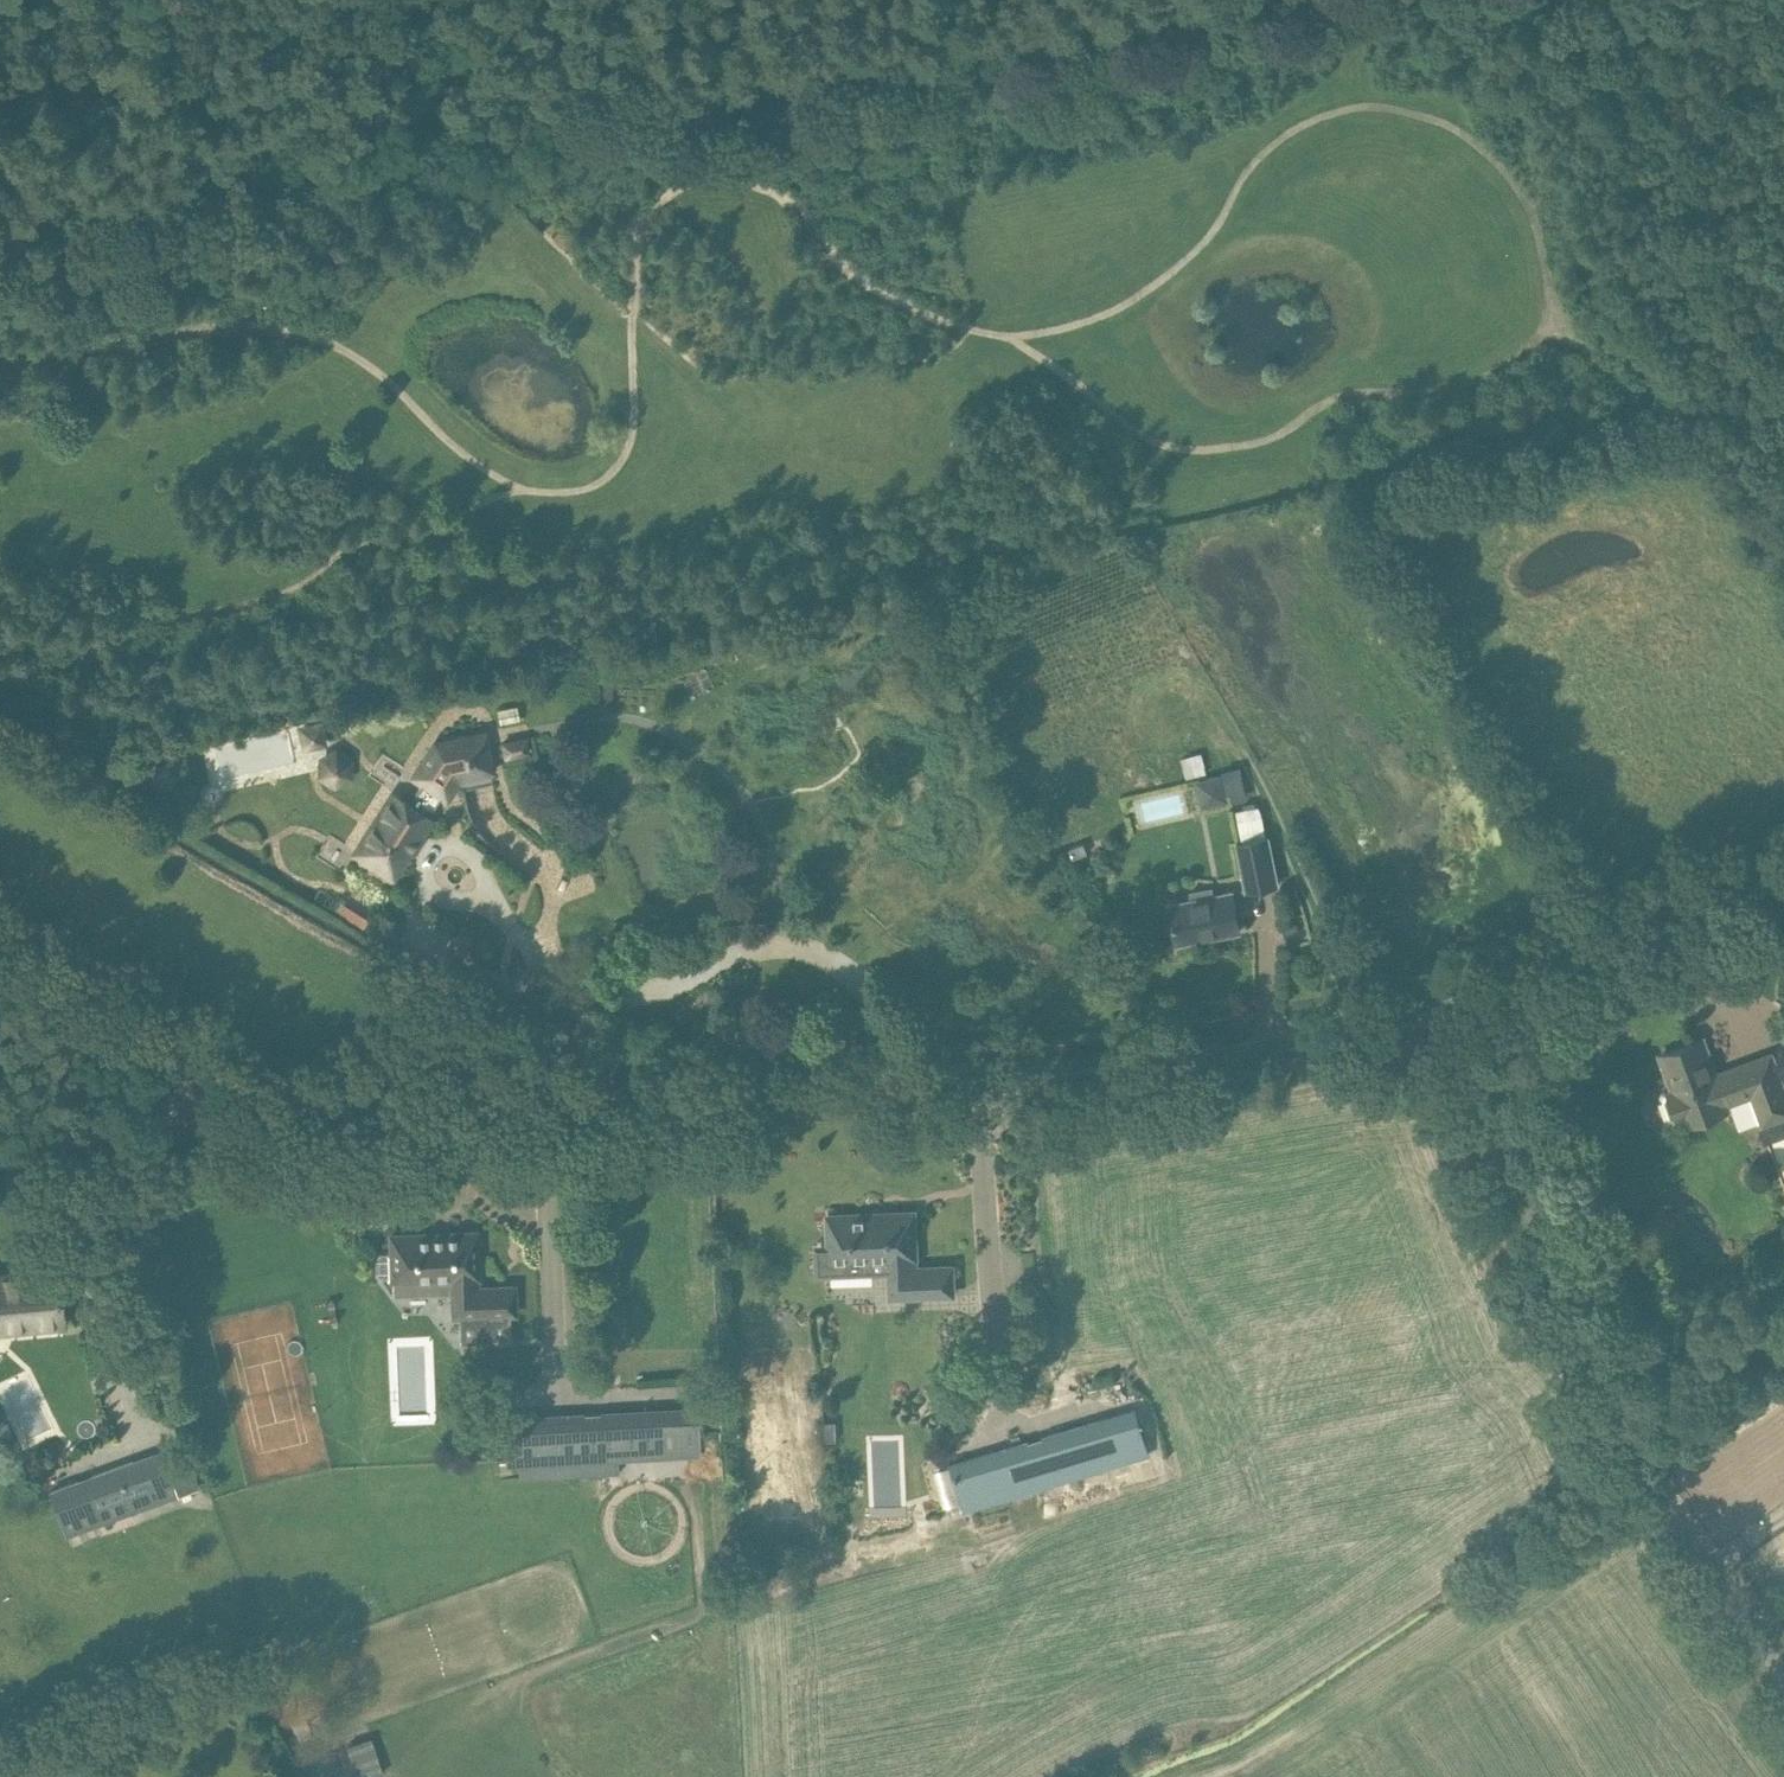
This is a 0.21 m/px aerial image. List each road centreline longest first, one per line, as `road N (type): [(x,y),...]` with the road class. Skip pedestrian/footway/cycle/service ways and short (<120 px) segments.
road 1 (unclassified): [(192,1084),(248,1110),(320,1120),(520,1115),(955,1077),(1443,1007)]
road 2 (track): [(1206,0),(122,203)]
road 3 (unclassified): [(1783,1681),(1628,1452),(1443,1007)]
road 4 (track): [(469,0),(317,38),(51,76),(0,65)]
road 5 (track): [(1783,344),(1569,0)]
road 6 (unclassified): [(1443,1007),(1783,884)]
road 7 (unclassified): [(192,1084),(0,955)]
road 8 (unclassified): [(0,1144),(58,1131),(143,1131),(163,1121),(192,1084)]
road 9 (track): [(0,225),(122,203)]

